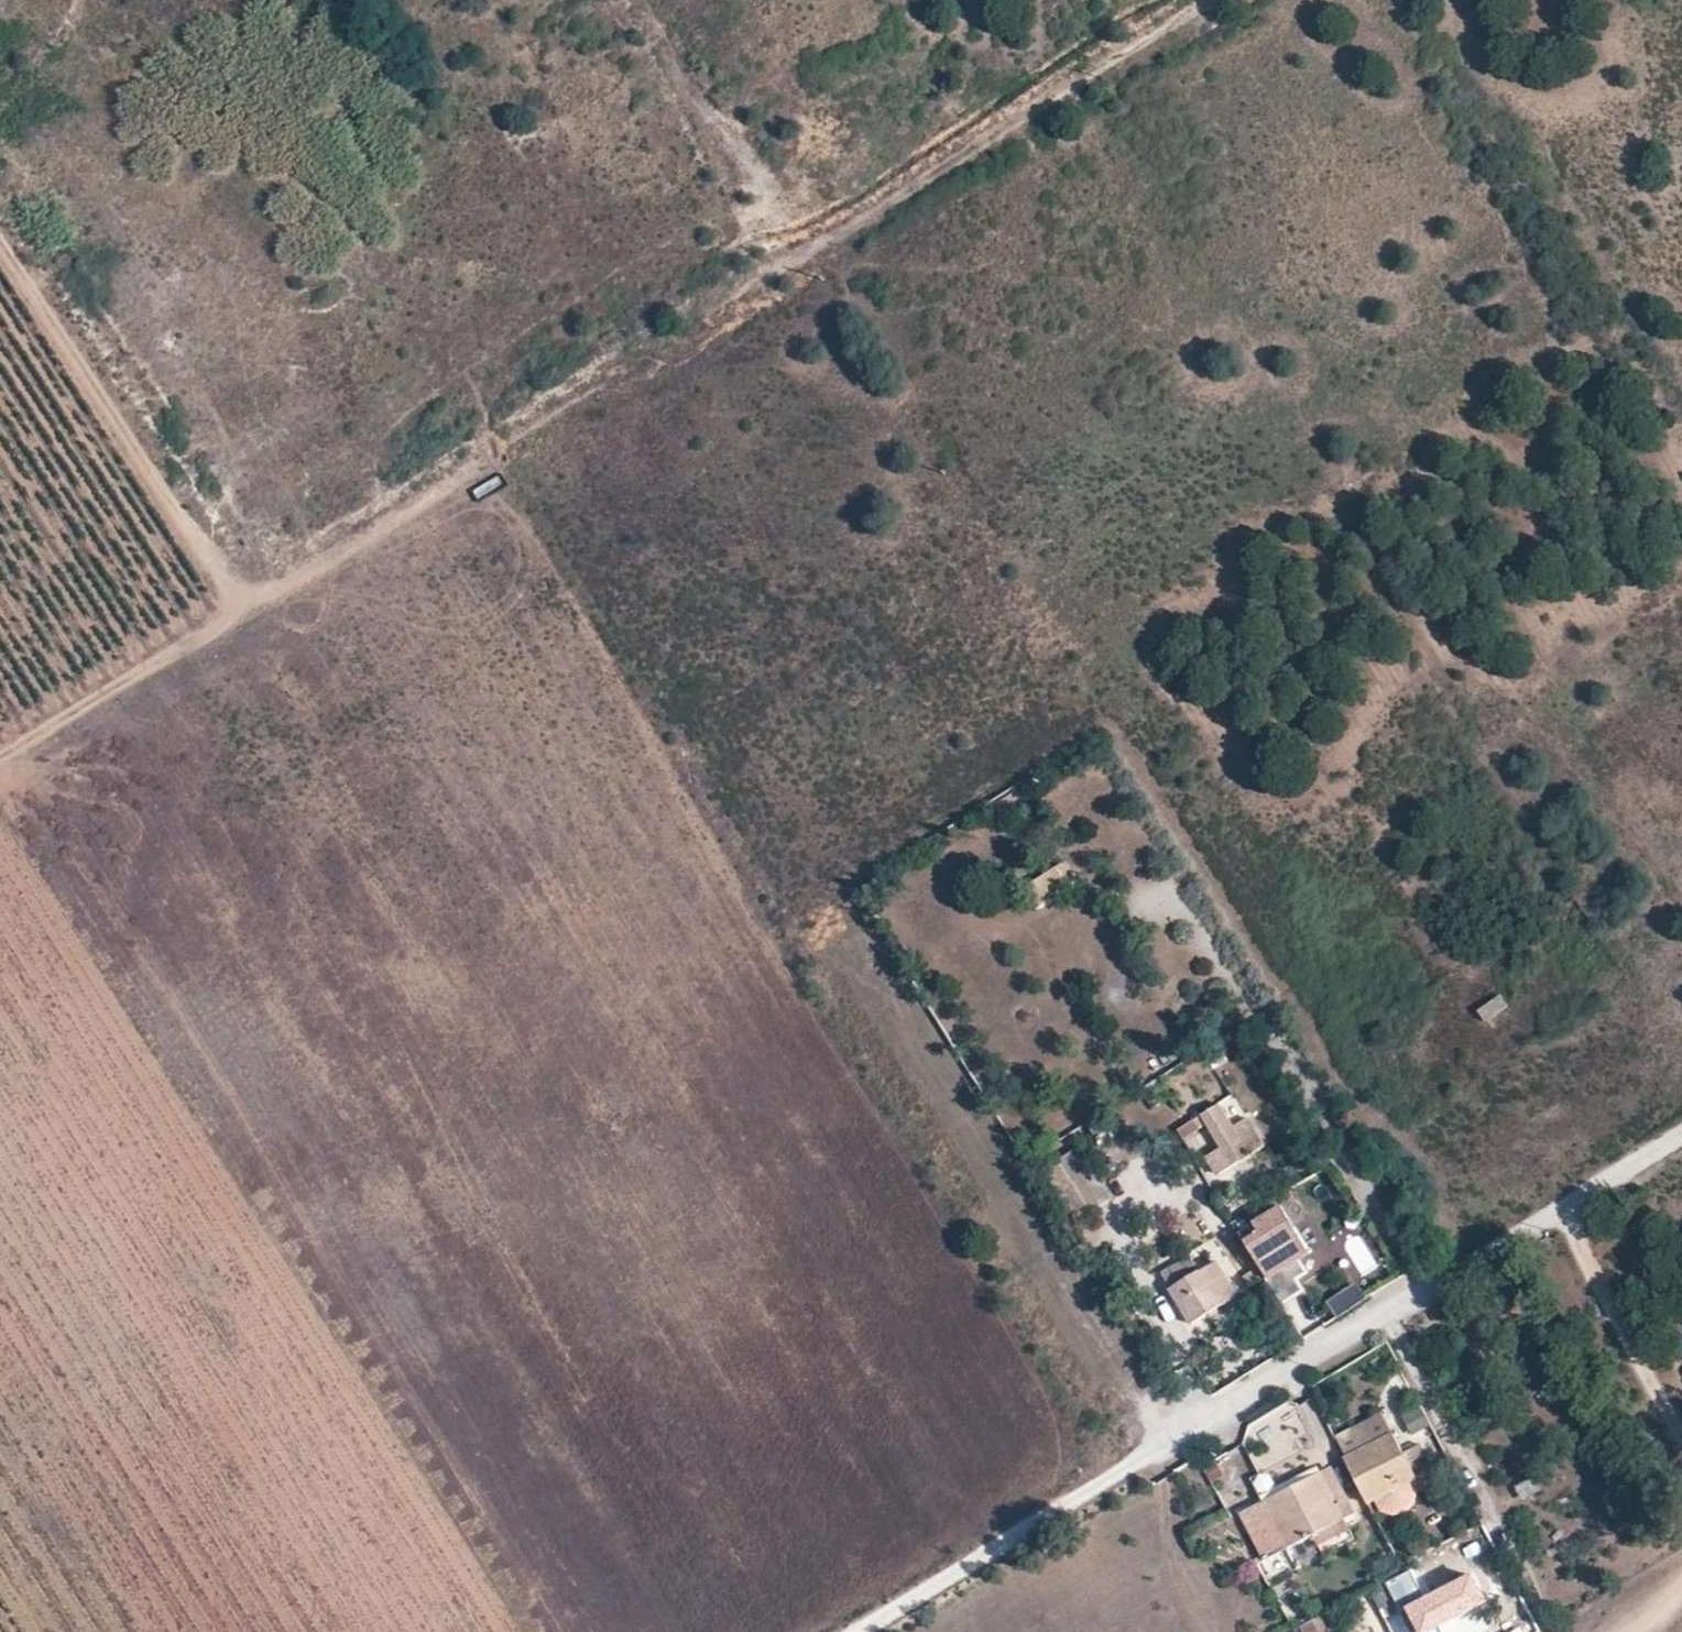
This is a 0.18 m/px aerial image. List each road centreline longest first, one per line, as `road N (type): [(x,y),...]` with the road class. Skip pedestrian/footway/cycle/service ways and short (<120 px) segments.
road 1 (unclassified): [(862,1631),(1681,1127)]
road 2 (track): [(0,761),(471,470)]
road 3 (track): [(0,236),(236,611)]
road 4 (track): [(840,232),(1212,0)]

